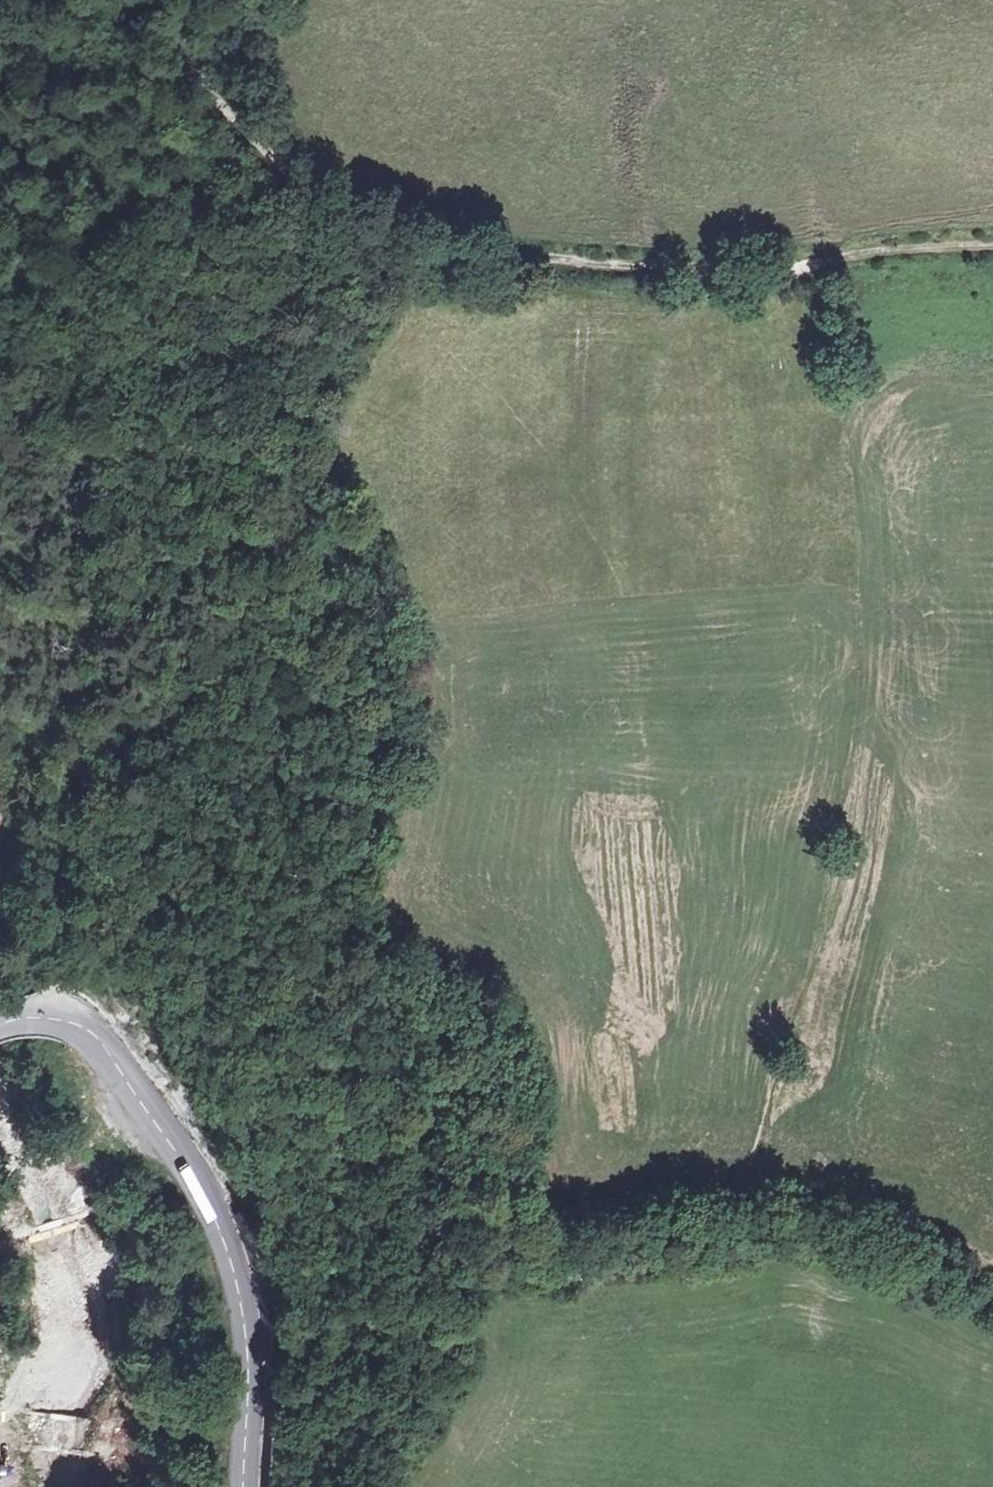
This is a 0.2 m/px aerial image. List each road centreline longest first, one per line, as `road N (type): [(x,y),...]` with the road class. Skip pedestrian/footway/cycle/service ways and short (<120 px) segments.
road 1 (track): [(992,247),(889,251),(772,269),(570,261),(417,243),(341,207),(269,154),(214,100),(160,0)]
road 2 (secondary): [(238,1486),(243,1322),(202,1204),(74,1034),(27,1019),(0,1026)]

